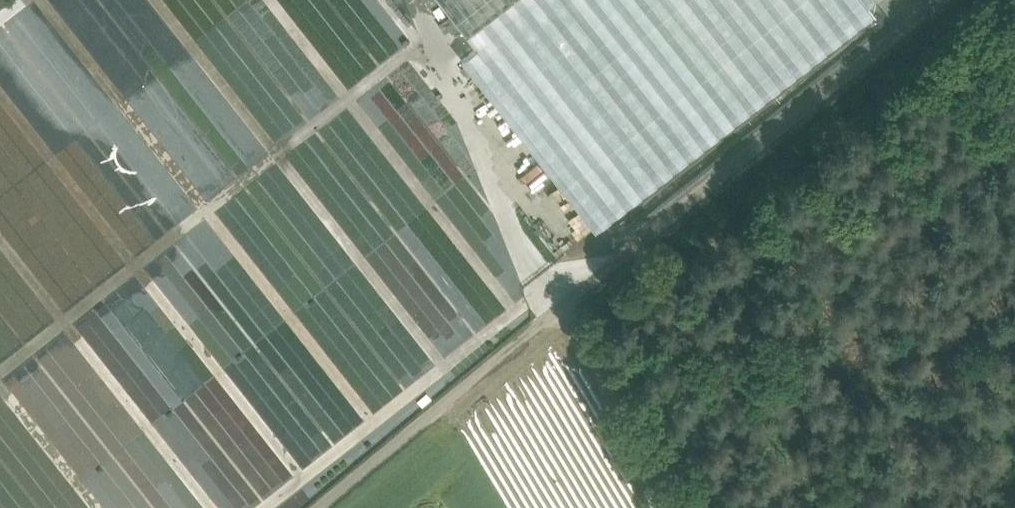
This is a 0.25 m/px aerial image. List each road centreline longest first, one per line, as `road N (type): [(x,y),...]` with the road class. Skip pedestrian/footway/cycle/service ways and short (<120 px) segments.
road 1 (unclassified): [(941,0),(318,507)]
road 2 (track): [(678,507),(581,345),(552,312)]

